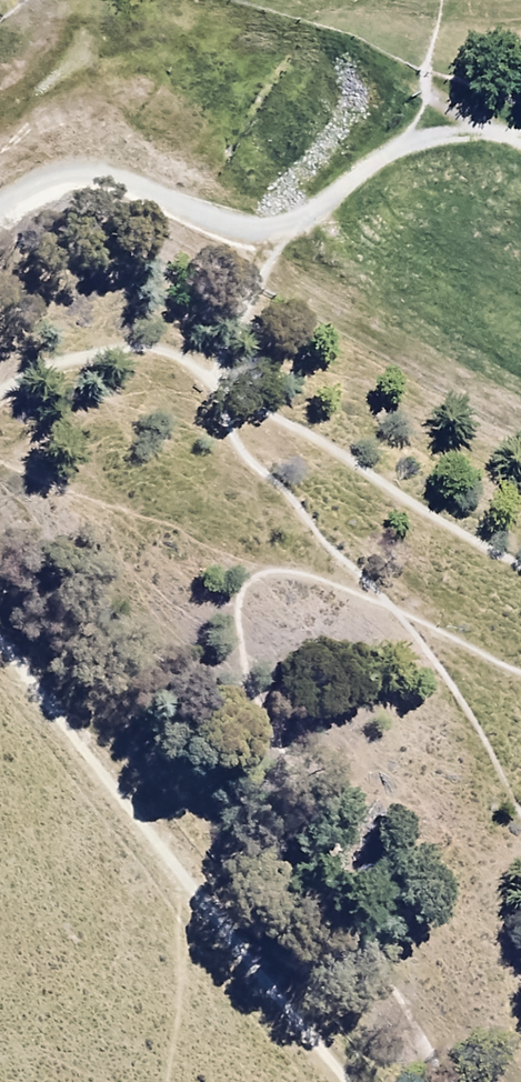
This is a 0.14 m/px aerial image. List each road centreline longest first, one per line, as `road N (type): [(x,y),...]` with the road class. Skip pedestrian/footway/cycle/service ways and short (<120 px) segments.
road 1 (track): [(284,235),(223,366),(229,407),(309,523),(486,742),(520,810)]
road 2 (track): [(385,1081),(0,587)]
road 3 (track): [(520,154),(464,140),(430,143),(390,164),(312,227),(284,235),(241,231),(104,167),(62,173),(0,208)]
road 4 (track): [(450,0),(435,53),(448,97),(462,110),(464,140)]

